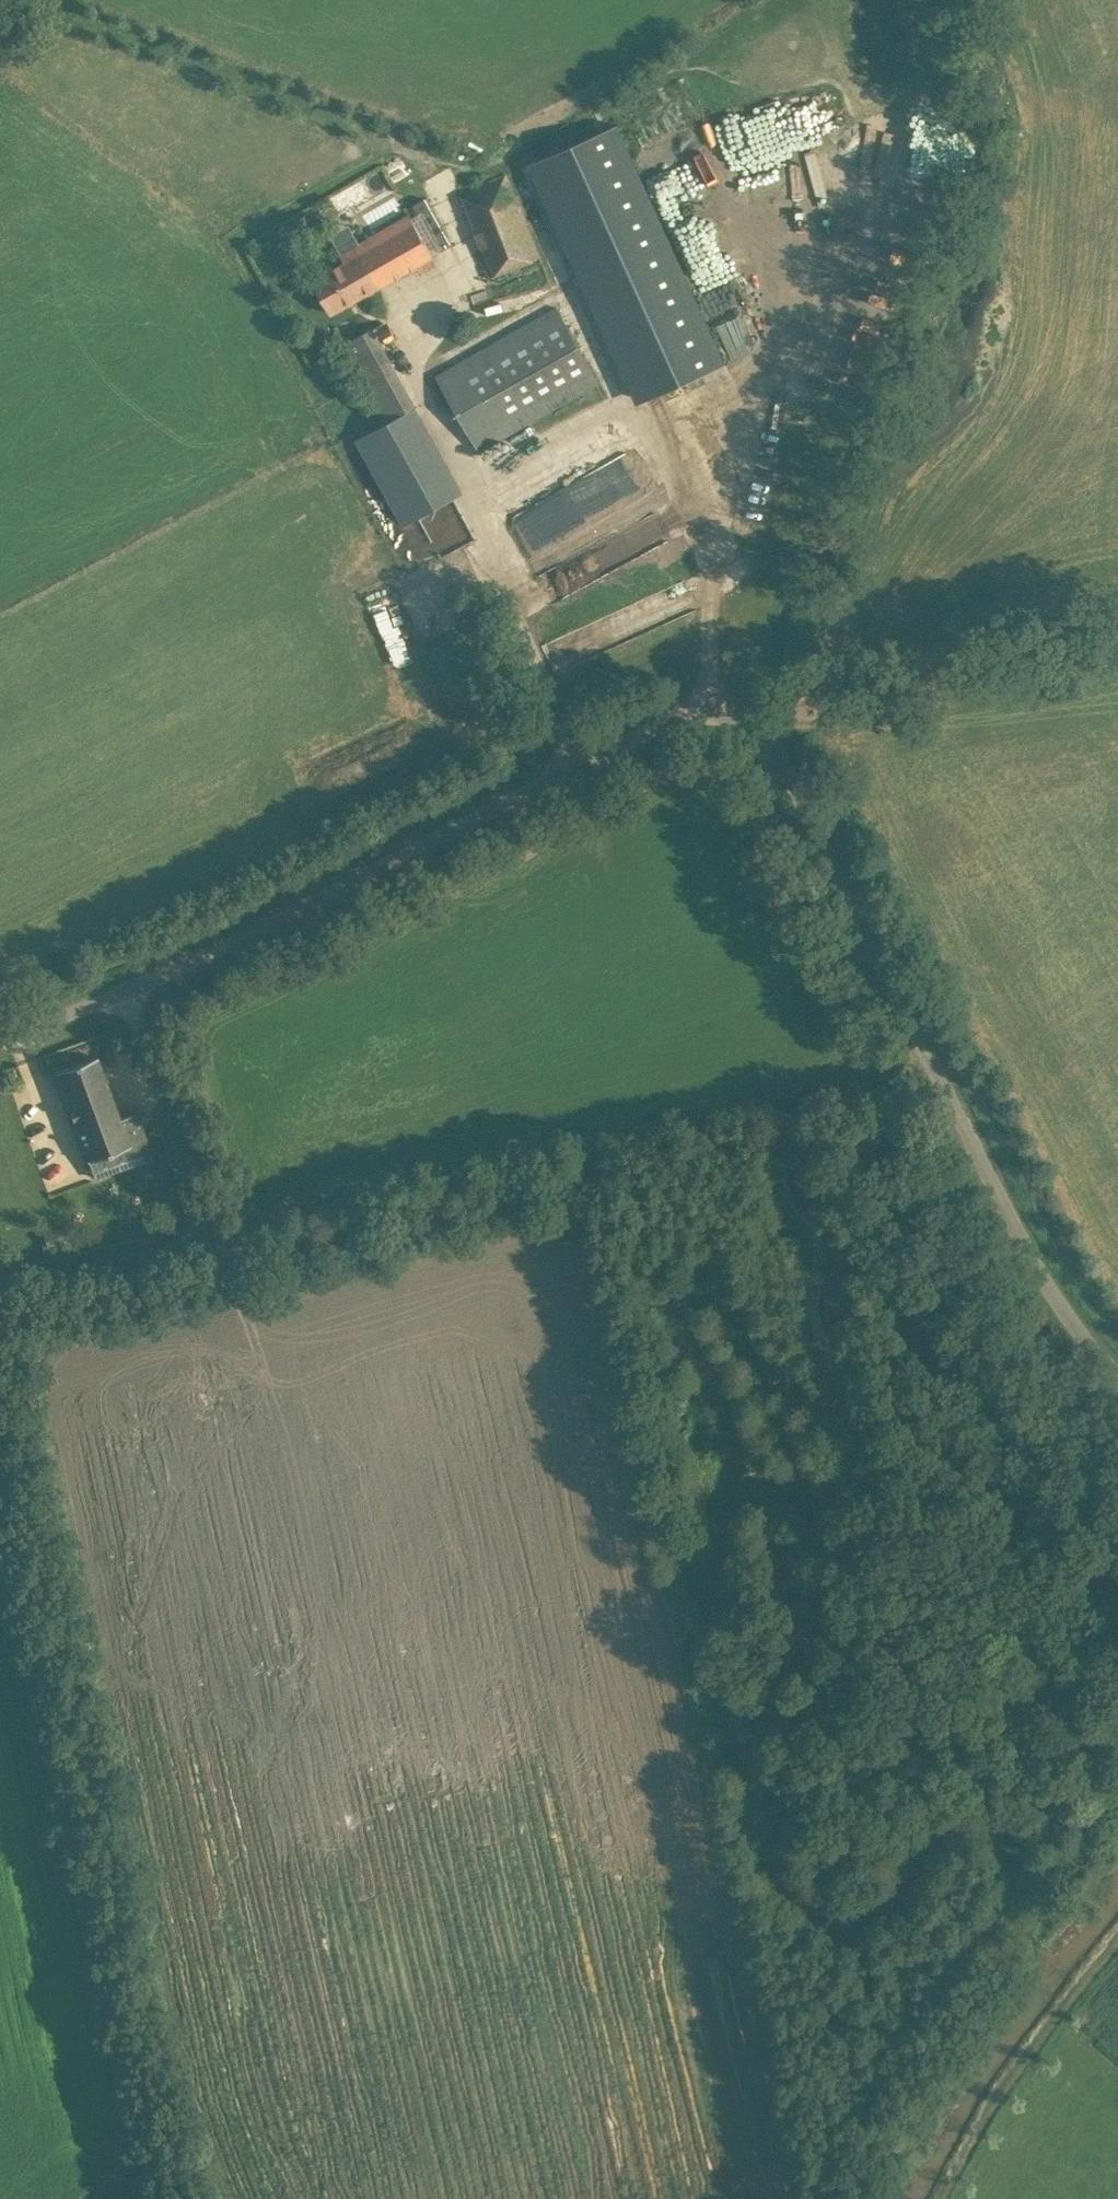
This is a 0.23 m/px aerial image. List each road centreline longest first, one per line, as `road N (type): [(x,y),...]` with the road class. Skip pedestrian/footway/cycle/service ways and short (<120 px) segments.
road 1 (unclassified): [(0,1036),(159,977),(676,716),(712,708),(774,745),(1027,1247),(1062,1307),(1117,1371)]
road 2 (track): [(939,2198),(1011,2077),(1117,1935)]

